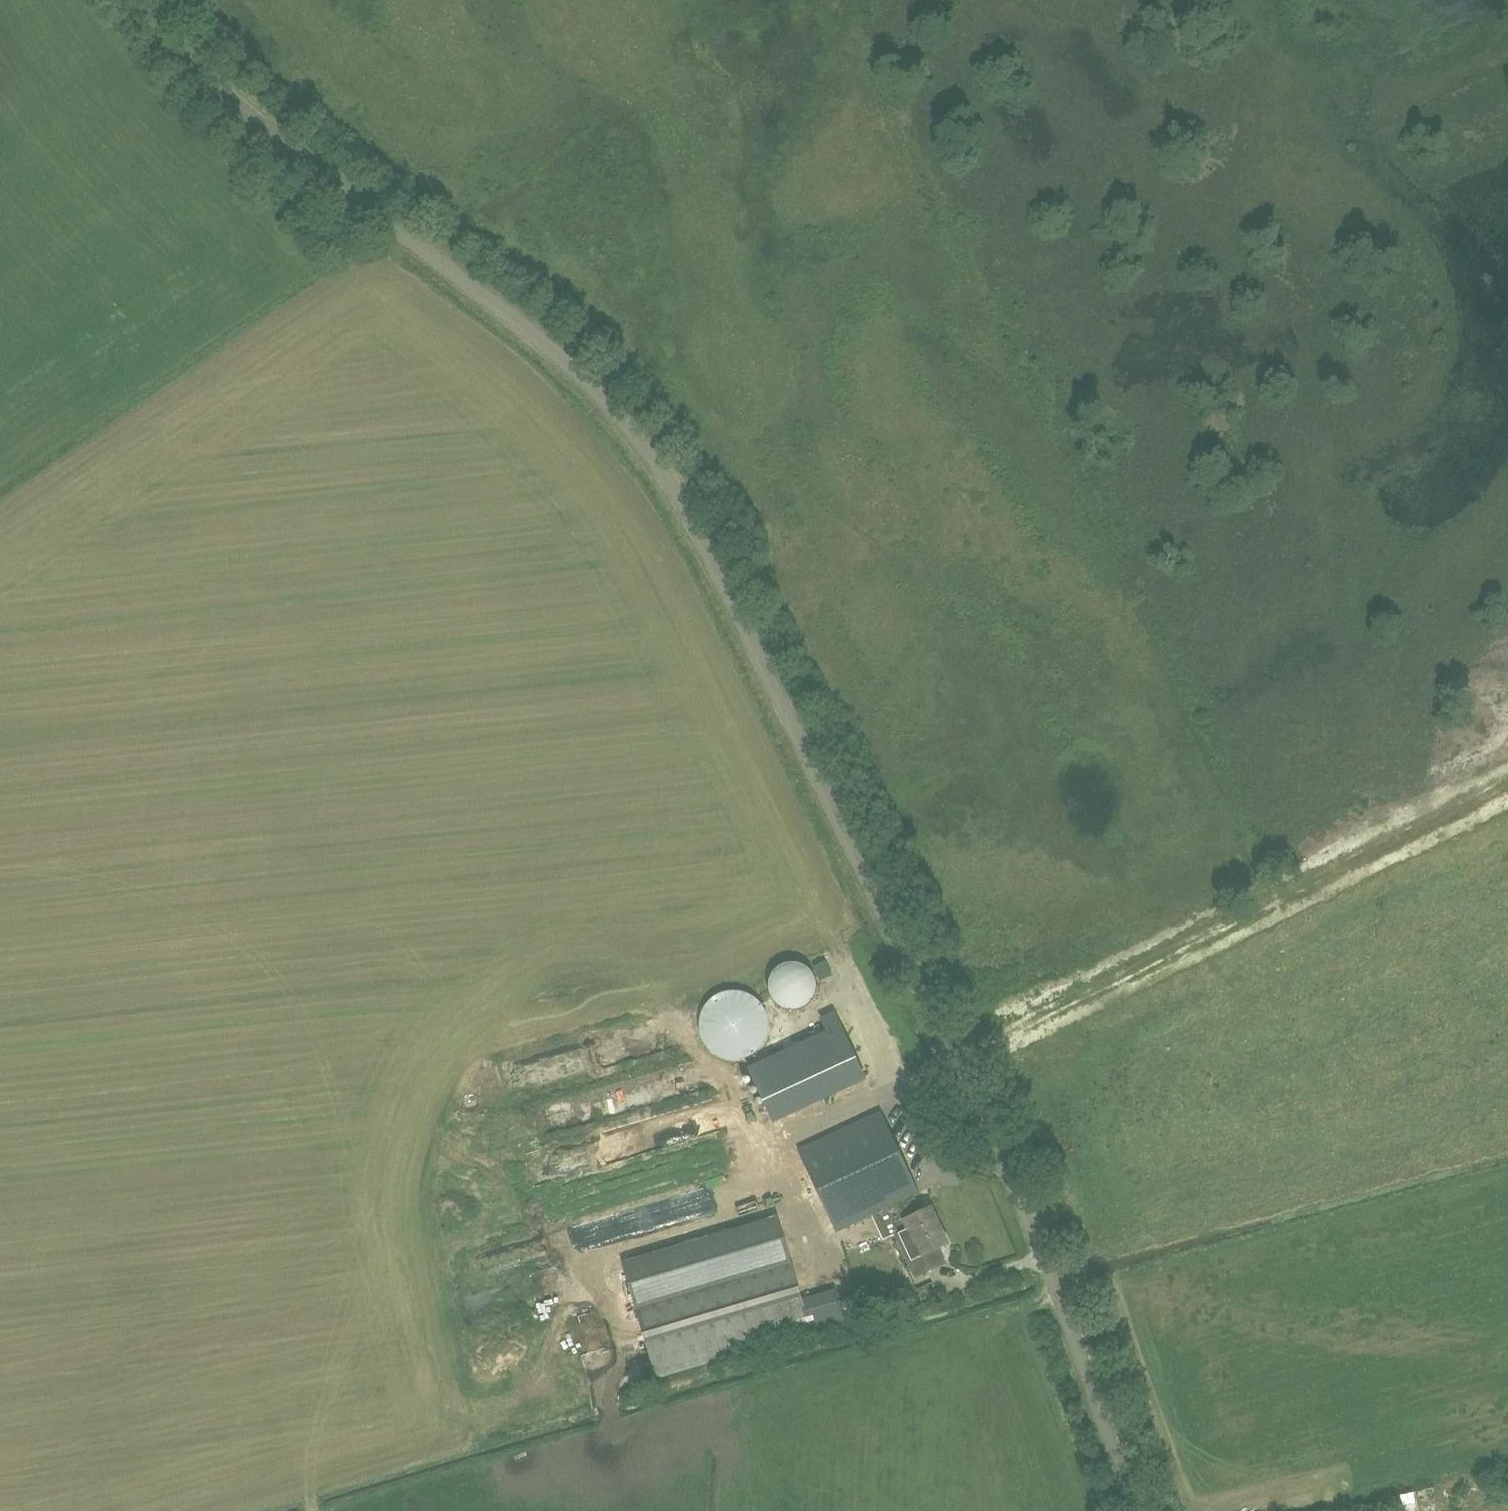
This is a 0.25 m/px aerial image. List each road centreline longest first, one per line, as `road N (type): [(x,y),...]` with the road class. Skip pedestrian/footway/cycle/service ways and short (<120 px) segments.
road 1 (unclassified): [(1137,1510),(1046,1260),(939,1023),(645,443),(534,333),(215,90),(140,0)]

